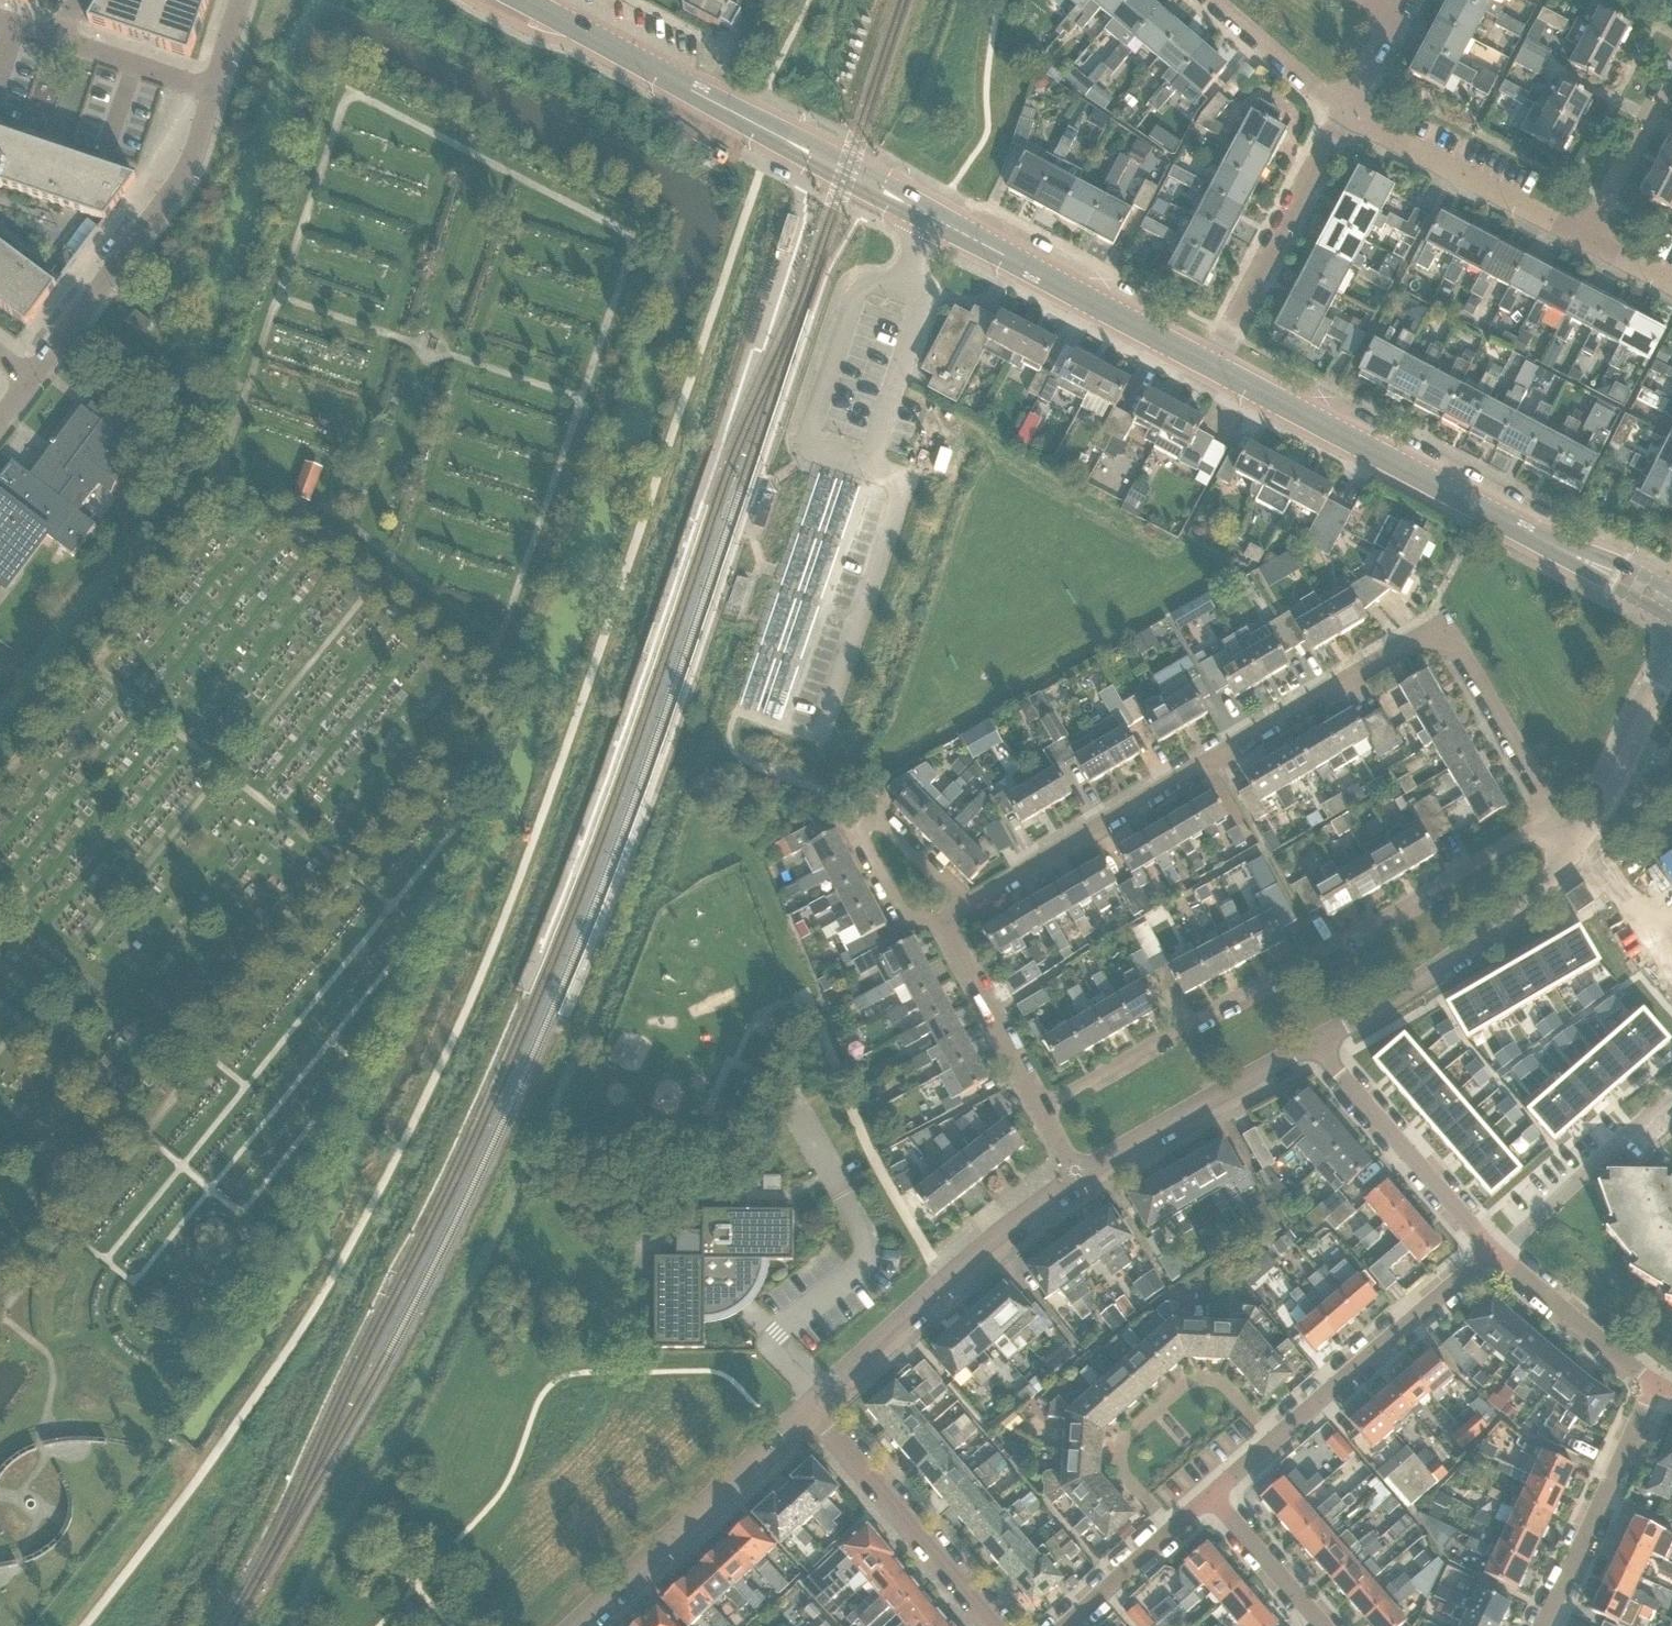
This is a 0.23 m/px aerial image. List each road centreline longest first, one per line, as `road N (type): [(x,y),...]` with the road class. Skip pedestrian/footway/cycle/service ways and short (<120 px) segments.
road 1 (secondary): [(1207,365),(524,0)]
road 2 (residential): [(1039,1108),(1551,821)]
road 3 (residential): [(963,906),(1215,766),(1432,627)]
road 4 (secondary): [(1536,539),(1207,365)]
road 5 (residential): [(809,1403),(1007,1225),(1080,1179)]
road 6 (unclassified): [(31,378),(183,175),(214,87)]
road 7 (unclassified): [(582,1625),(809,1403)]
road 8 (residential): [(1323,1043),(1525,916),(1572,862)]
road 9 (residential): [(1169,1531),(1123,1475),(1124,1458),(1129,1436),(1189,1380),(1225,1382),(1273,1439)]
road 10 (unclassified): [(997,1625),(809,1403)]
road 11 (residential): [(1273,1439),(1497,1256)]
road 12 (residential): [(1207,365),(1343,111)]
road 13 (residential): [(963,906),(953,885),(888,824),(868,823),(859,838),(895,914),(910,927),(936,921)]
road 14 (residential): [(1080,1179),(1323,1043)]
road 15 (residential): [(1497,1256),(1323,1043)]
road 16 (residential): [(1585,237),(1343,111)]
road 17 (residential): [(1542,1625),(1655,1384)]
road 18 (residential): [(1497,1256),(1669,1099)]
road 19 (residential): [(1551,821),(1455,651),(1432,627)]
road 20 (residential): [(214,87),(0,13)]
road 21 (residential): [(1572,862),(1637,769),(1671,673)]
road 22 (residential): [(1039,1108),(936,921)]
road 23 (residential): [(1655,1384),(1497,1256)]
road 24 (residential): [(1585,237),(1671,71)]
road 25 (residential): [(1329,1625),(1210,1492)]
road 26 (residential): [(1343,111),(1210,0)]
road 27 (secondary): [(1536,539),(1671,620)]
road 28 (secondary): [(1671,594),(1595,554),(1536,539)]
road 29 (residential): [(1066,1625),(1169,1531)]

